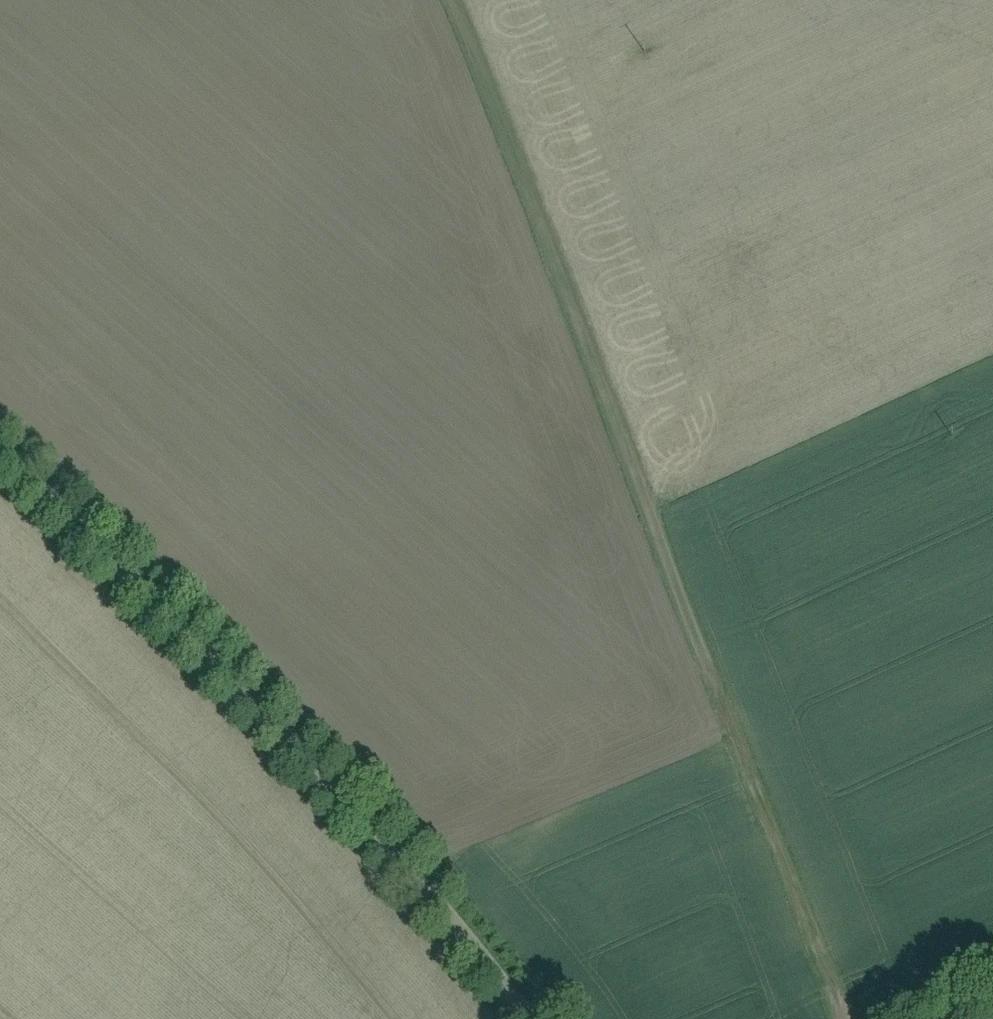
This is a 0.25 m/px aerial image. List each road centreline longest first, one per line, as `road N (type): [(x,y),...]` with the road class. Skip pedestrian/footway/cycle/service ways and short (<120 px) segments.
road 1 (unclassified): [(0,449),(118,556),(272,716),(367,817),(531,1018)]

